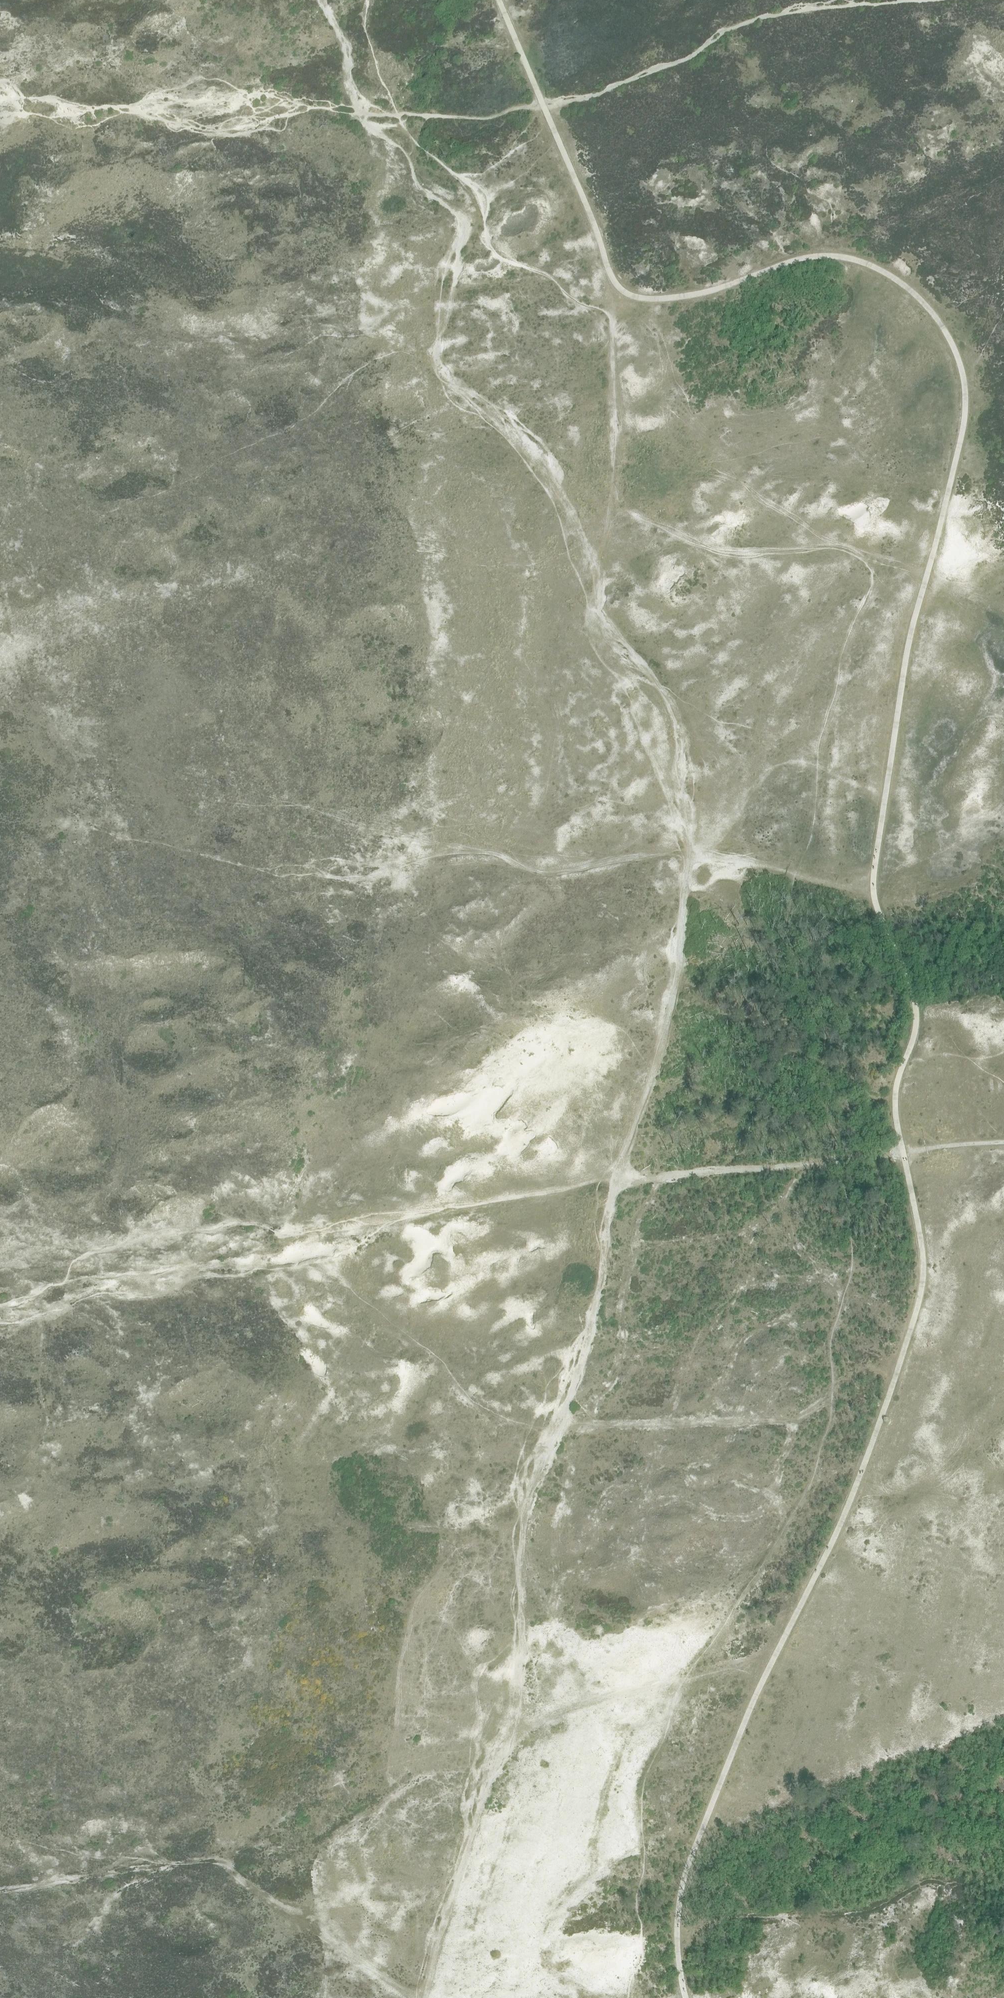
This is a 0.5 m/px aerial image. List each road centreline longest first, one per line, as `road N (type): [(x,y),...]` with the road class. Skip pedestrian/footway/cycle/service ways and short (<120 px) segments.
road 1 (track): [(778,1650),(514,1730)]

